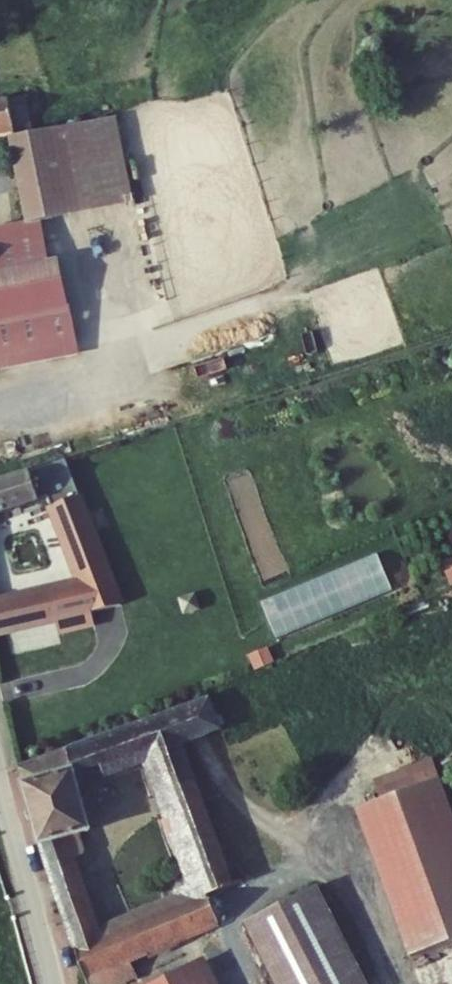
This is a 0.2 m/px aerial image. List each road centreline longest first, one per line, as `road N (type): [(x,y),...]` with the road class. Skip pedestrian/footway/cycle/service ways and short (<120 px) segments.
road 1 (unclassified): [(0,790),(52,983)]

